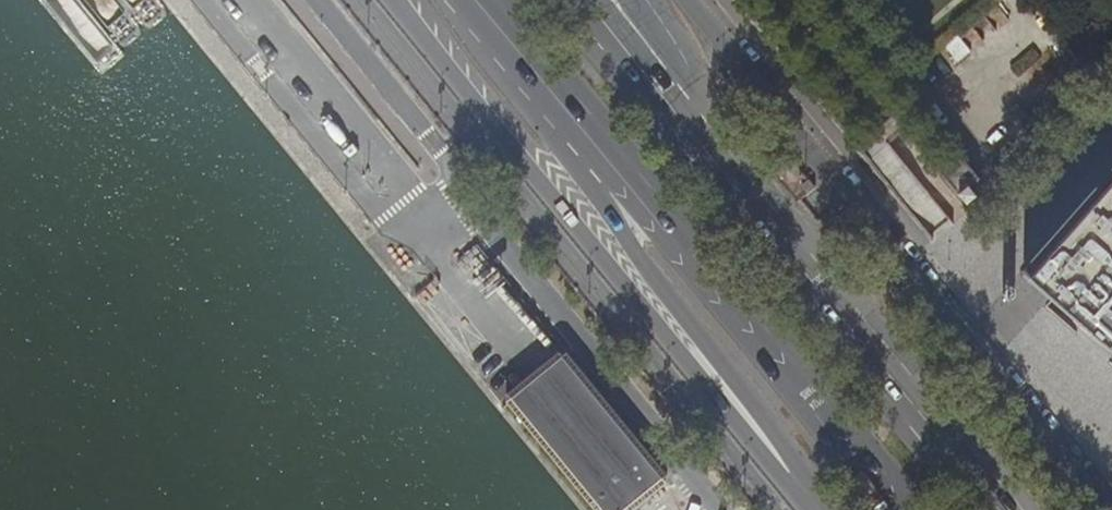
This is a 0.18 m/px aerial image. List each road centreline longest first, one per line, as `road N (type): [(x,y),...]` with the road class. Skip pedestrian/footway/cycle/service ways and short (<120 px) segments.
road 1 (unclassified): [(1105,509),(682,0)]
road 2 (primary): [(393,0),(768,446)]
road 3 (primary): [(542,76),(901,509)]
road 4 (primary): [(1001,509),(680,86)]
road 5 (primary): [(542,76),(637,252),(768,446)]

